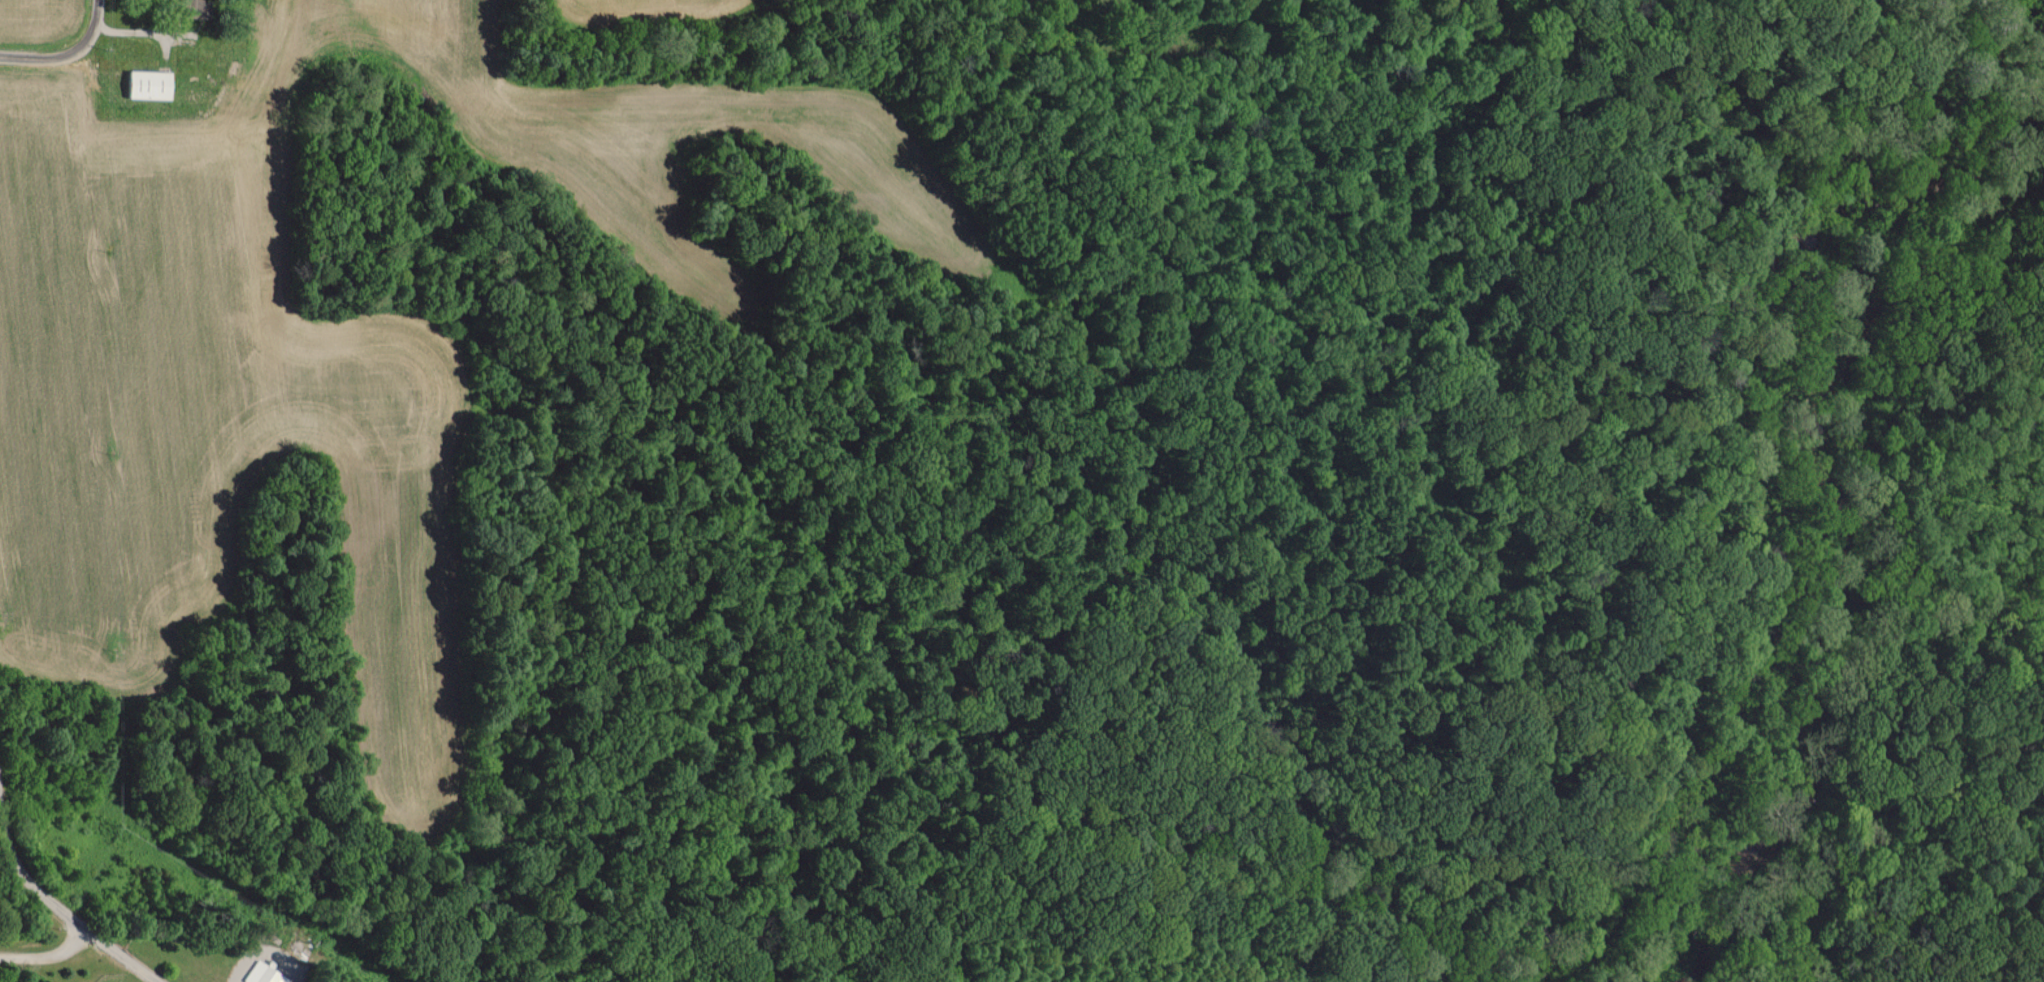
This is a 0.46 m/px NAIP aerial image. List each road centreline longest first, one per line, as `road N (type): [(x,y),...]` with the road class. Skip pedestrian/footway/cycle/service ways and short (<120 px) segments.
road 1 (residential): [(81,936),(19,877),(0,784)]
road 2 (residential): [(0,59),(59,64),(87,39),(99,0)]

